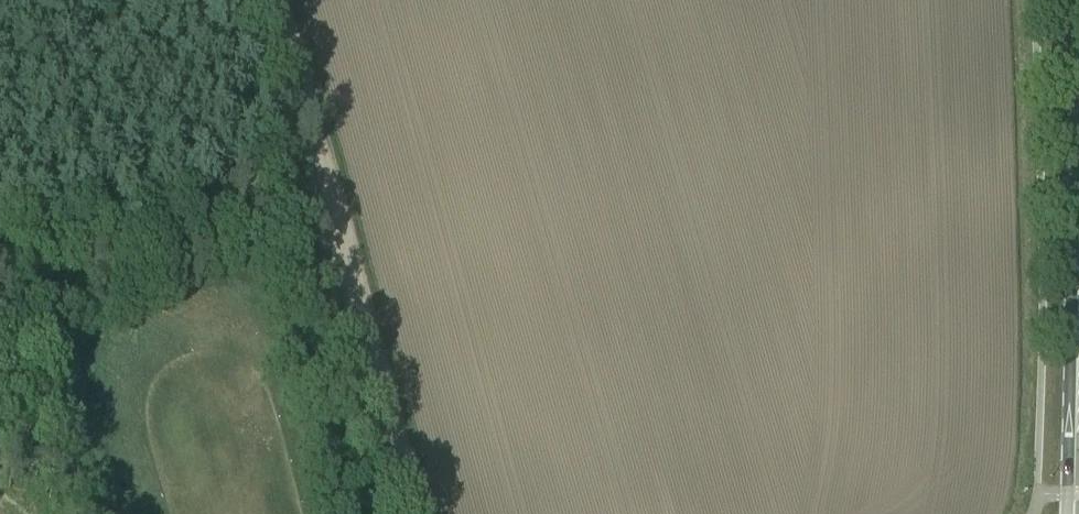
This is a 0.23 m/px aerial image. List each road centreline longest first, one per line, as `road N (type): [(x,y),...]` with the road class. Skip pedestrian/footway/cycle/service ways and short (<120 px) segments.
road 1 (track): [(412,513),(272,0)]
road 2 (primary): [(1078,275),(1068,0)]
road 3 (primary): [(1078,382),(1068,513)]

